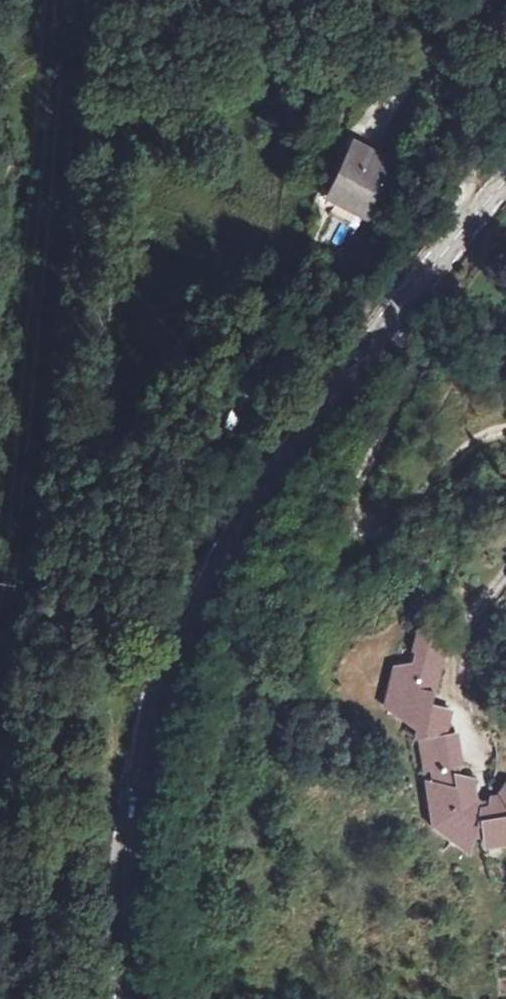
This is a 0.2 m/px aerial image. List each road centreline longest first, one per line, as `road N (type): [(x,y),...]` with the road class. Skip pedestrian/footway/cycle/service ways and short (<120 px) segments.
road 1 (tertiary): [(126,998),(127,839),(142,725),(180,627),(211,564),(475,215)]
road 2 (track): [(505,433),(455,460),(400,522),(384,529),(361,521),(360,487),(410,375),(399,316)]
road 3 (track): [(476,763),(454,694),(456,669),(464,635),(505,581)]
road 4 (residential): [(505,77),(473,156),(475,215)]

